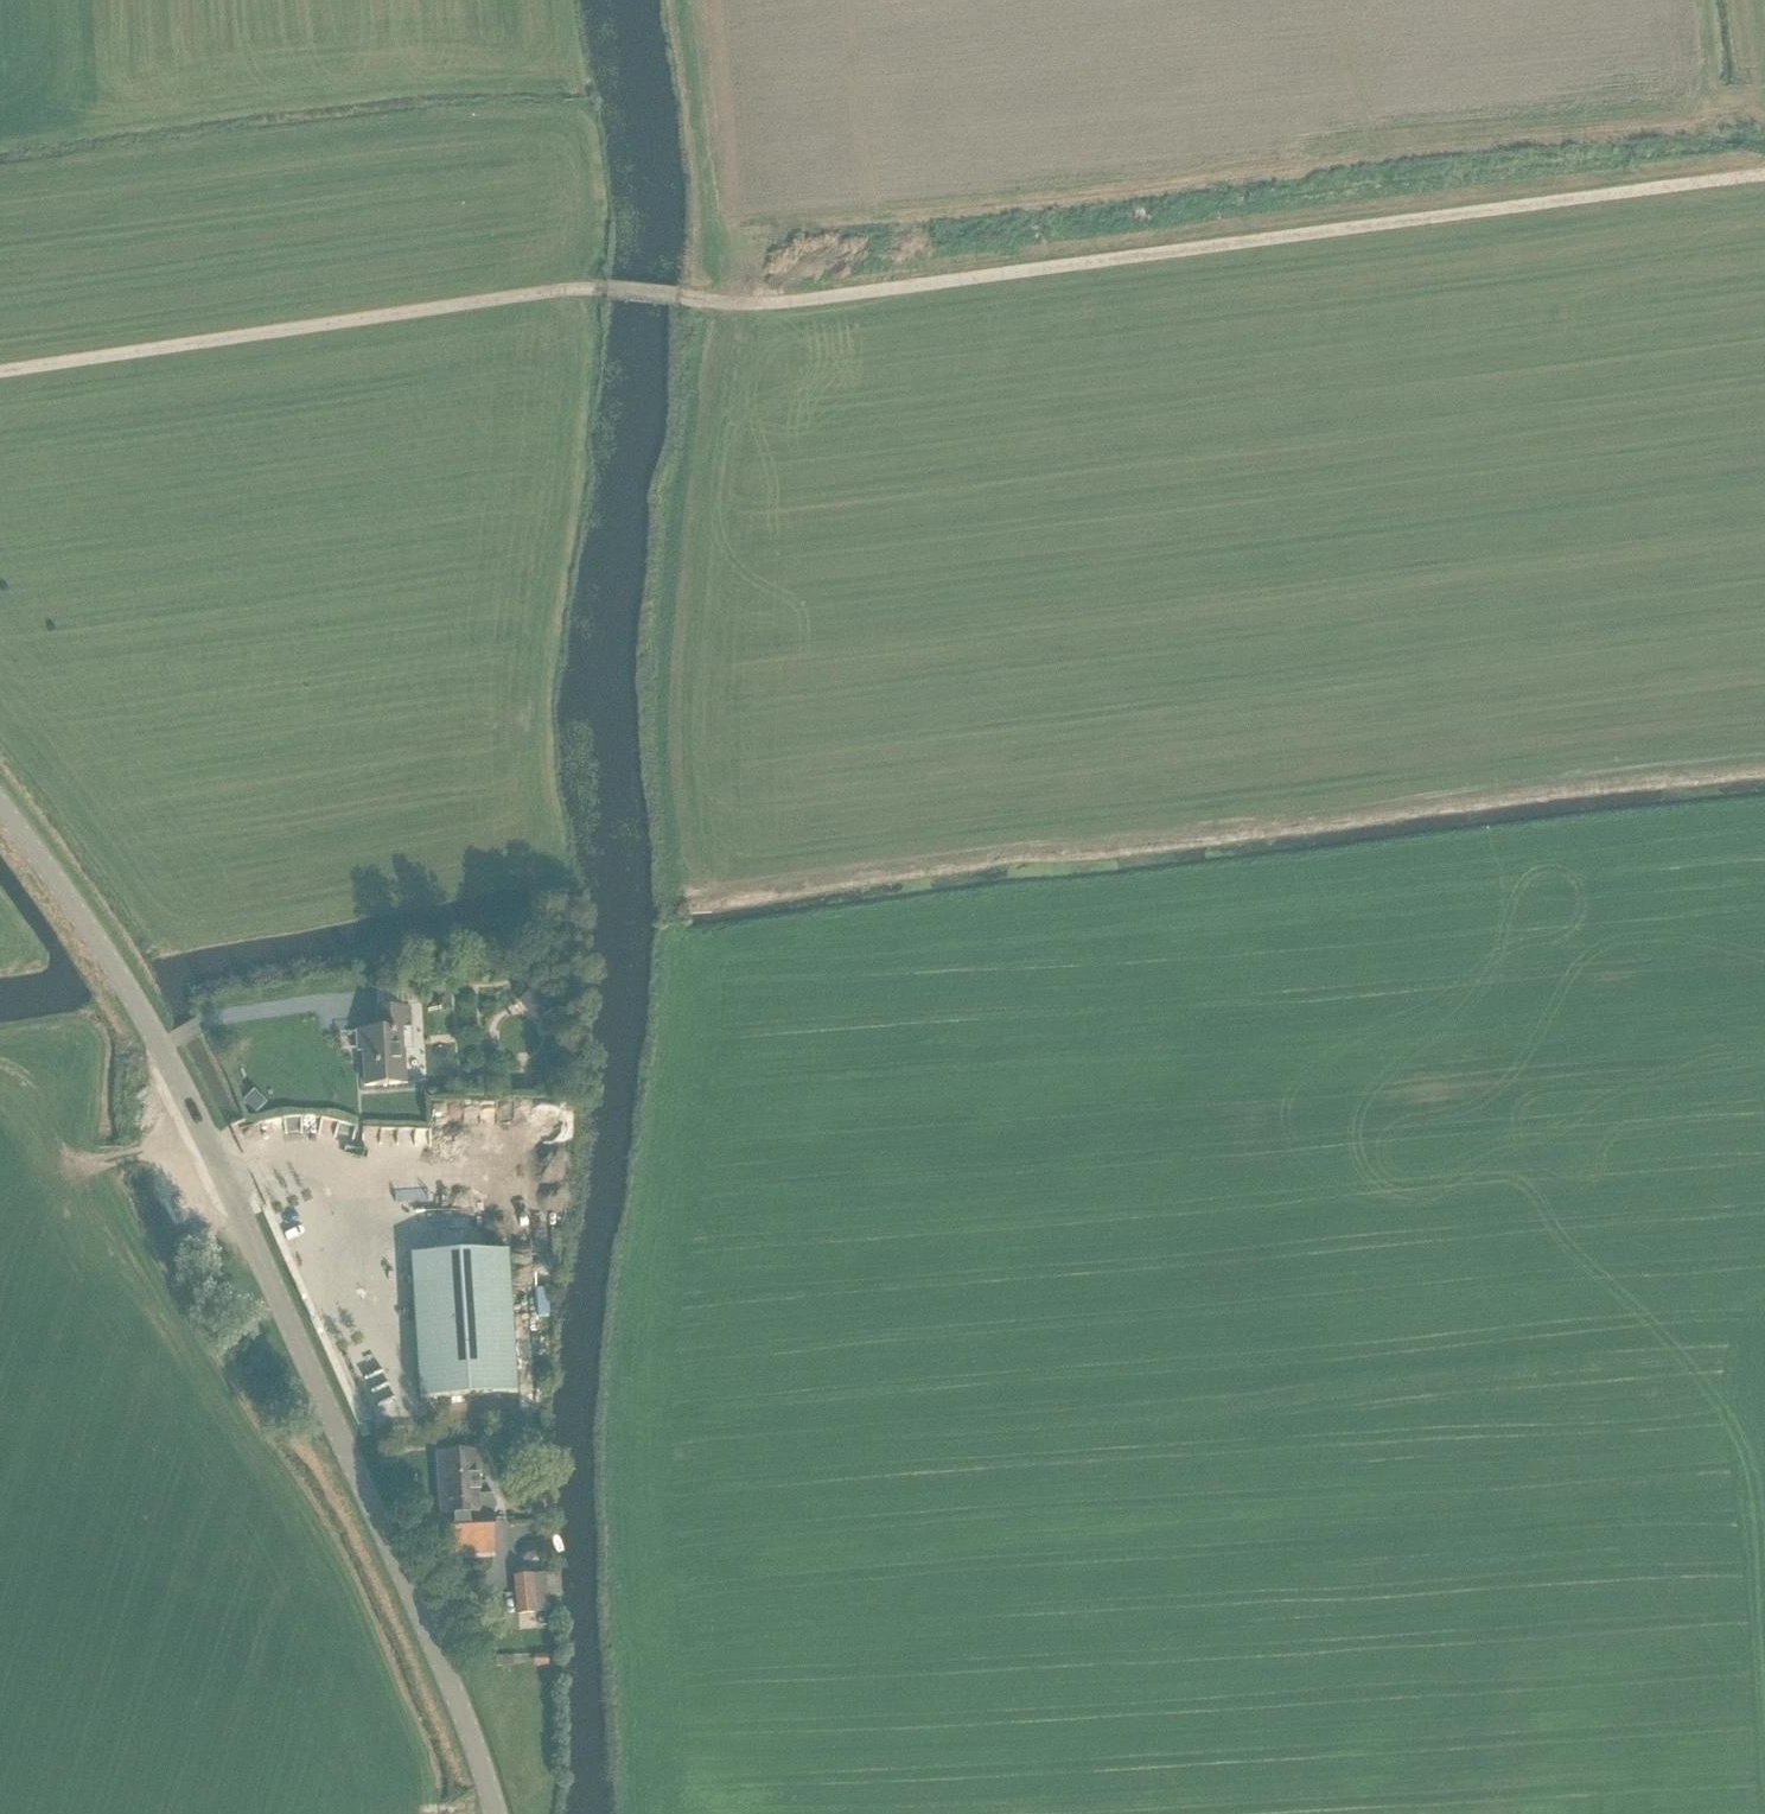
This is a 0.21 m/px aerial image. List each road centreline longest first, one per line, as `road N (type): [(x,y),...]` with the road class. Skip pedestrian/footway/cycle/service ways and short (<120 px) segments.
road 1 (tertiary): [(497,1813),(472,1732),(380,1518),(182,1092),(84,921),(0,810)]

